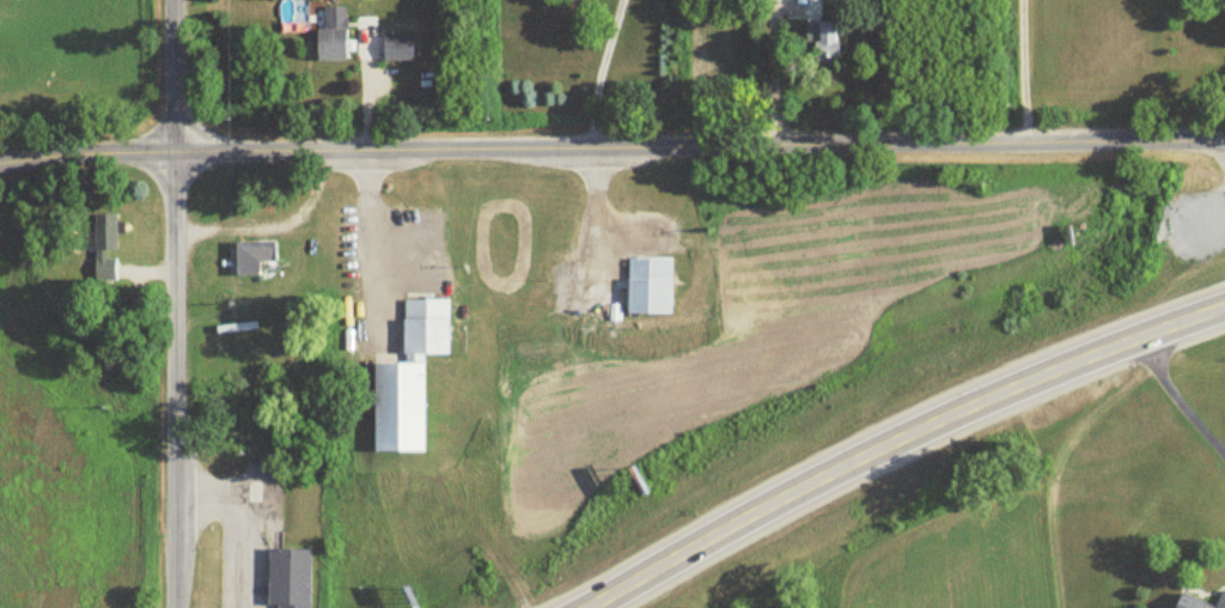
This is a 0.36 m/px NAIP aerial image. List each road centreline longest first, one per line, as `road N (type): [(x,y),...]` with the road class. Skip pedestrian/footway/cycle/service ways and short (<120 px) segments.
road 1 (residential): [(1224,143),(173,151),(0,163)]
road 2 (secondary): [(587,607),(951,415),(1224,307)]
road 3 (residential): [(175,607),(173,0)]

